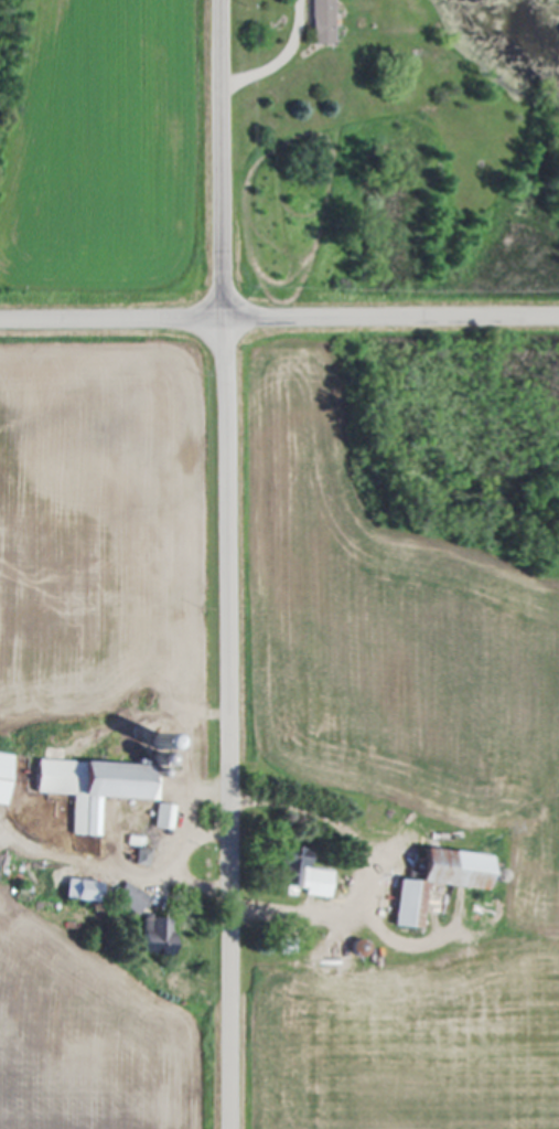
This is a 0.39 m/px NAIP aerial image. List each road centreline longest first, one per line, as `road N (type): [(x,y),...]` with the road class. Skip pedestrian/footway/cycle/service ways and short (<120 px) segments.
road 1 (residential): [(229,1128),(225,0)]
road 2 (residential): [(0,320),(558,315)]

